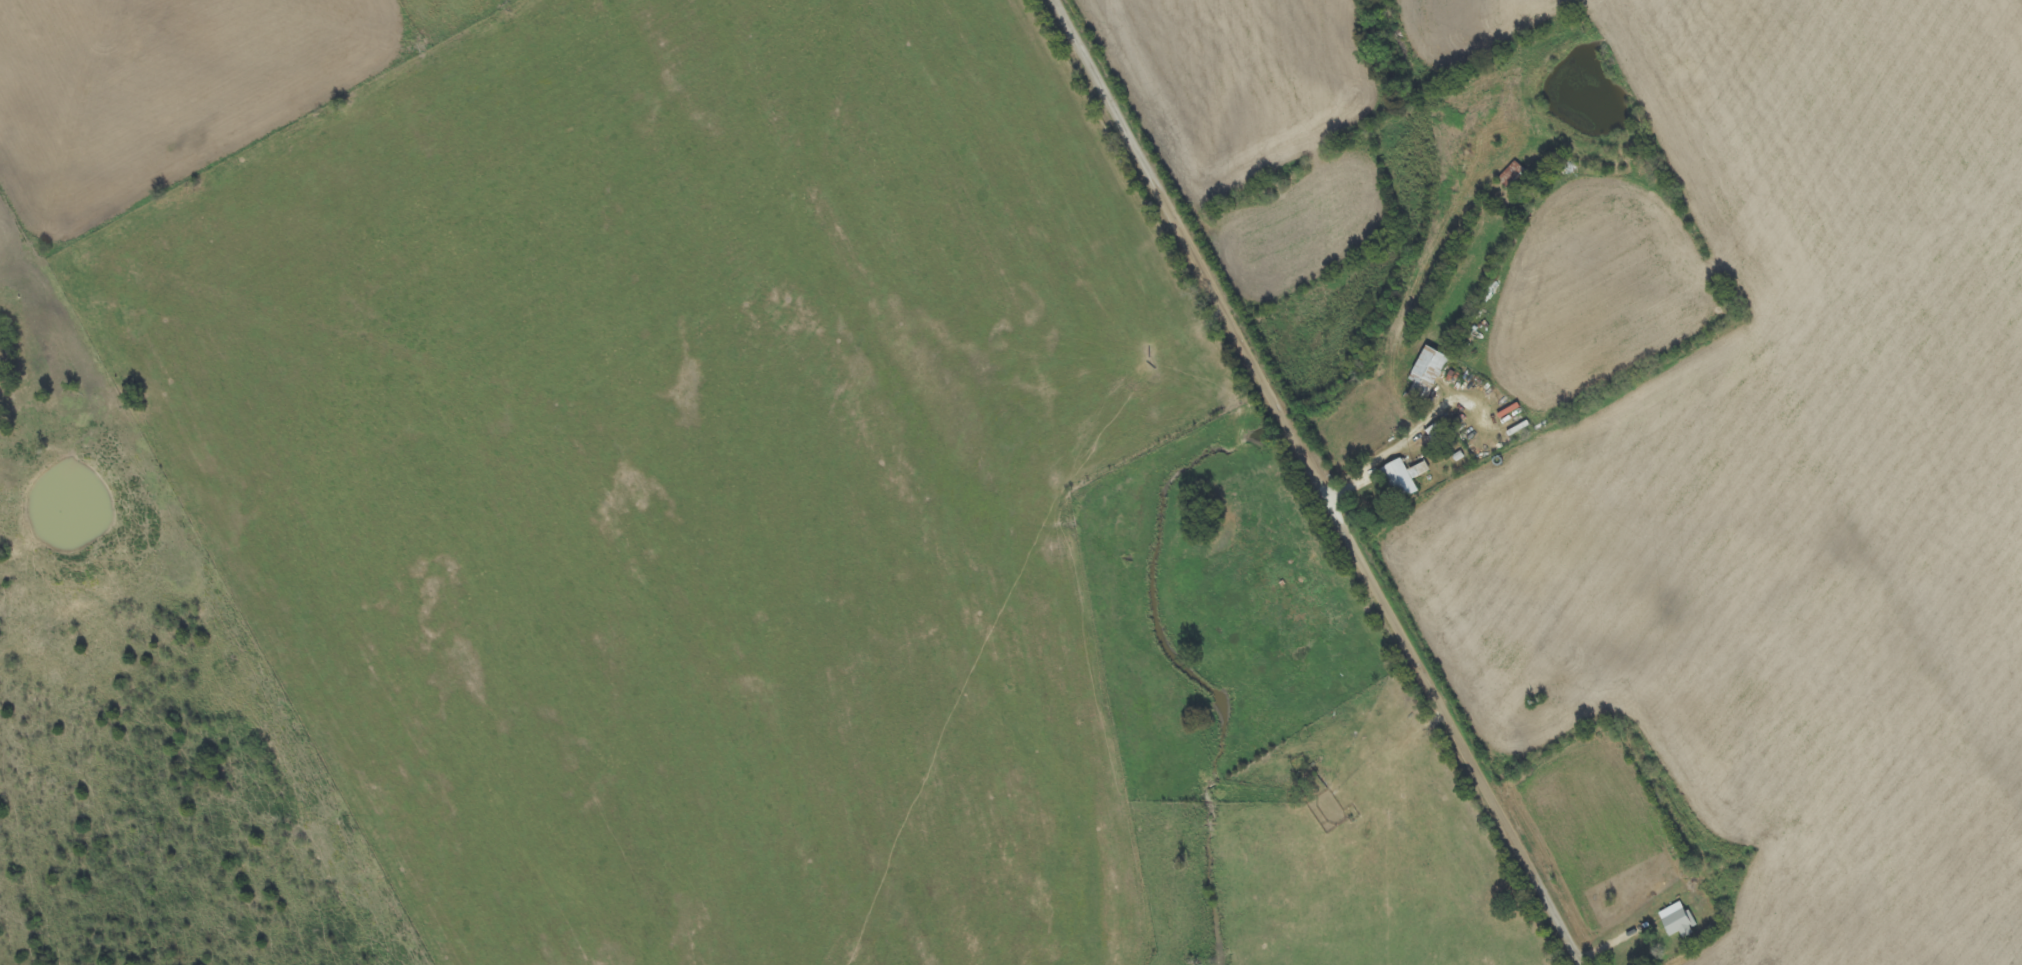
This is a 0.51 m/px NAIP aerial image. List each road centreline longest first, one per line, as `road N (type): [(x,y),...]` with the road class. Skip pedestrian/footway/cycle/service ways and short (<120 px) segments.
road 1 (residential): [(1589,964),(1061,0)]

